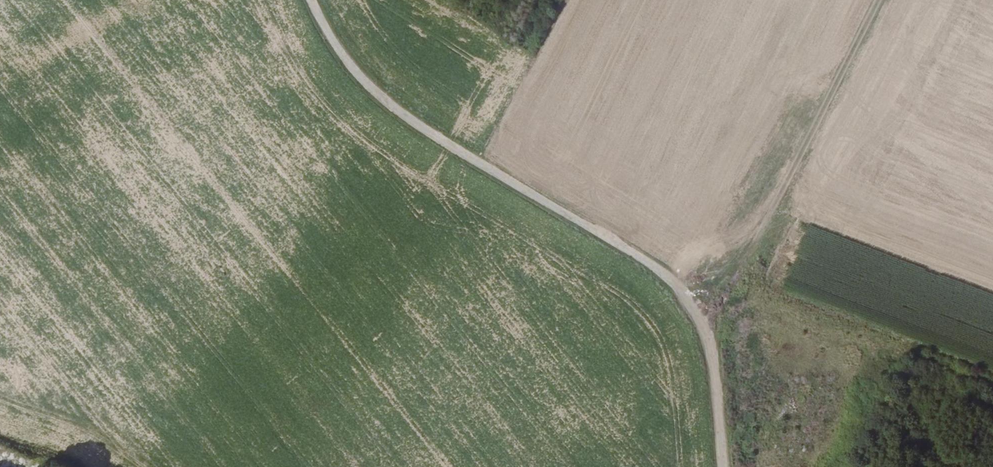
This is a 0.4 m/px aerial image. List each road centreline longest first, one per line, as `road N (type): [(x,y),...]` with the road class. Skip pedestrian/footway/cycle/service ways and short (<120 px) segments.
road 1 (residential): [(721,466),(711,352),(695,310),(659,270),(470,159),(369,88),(310,0)]
road 2 (track): [(881,0),(718,309),(699,320)]

